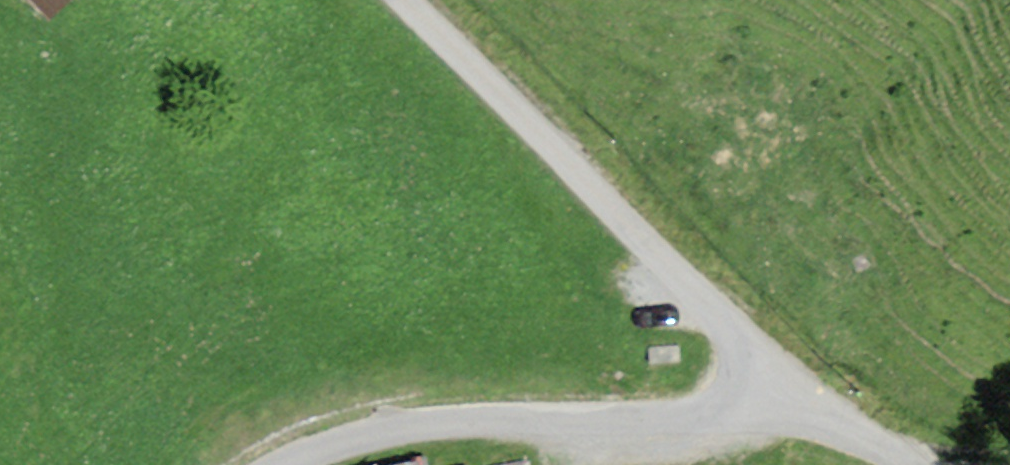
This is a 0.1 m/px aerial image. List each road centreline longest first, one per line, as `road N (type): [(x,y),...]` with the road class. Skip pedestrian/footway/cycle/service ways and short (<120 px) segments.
road 1 (unclassified): [(283,464),(385,413),(718,424),(757,371)]
road 2 (unclassified): [(757,371),(707,268),(422,0)]
road 3 (unclassified): [(757,371),(902,464)]
road 4 (track): [(869,444),(1009,452)]

